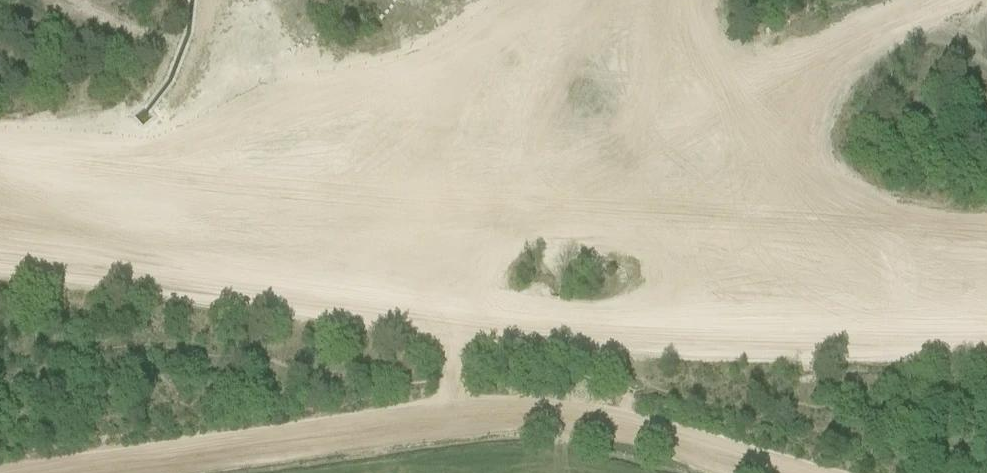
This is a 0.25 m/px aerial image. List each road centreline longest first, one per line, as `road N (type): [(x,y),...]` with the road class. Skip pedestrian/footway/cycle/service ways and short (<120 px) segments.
road 1 (track): [(54,472),(439,415),(571,417),(794,472)]
road 2 (track): [(954,0),(823,61),(771,188),(722,254),(596,324),(476,308)]
road 3 (track): [(439,415),(518,190),(626,0)]

